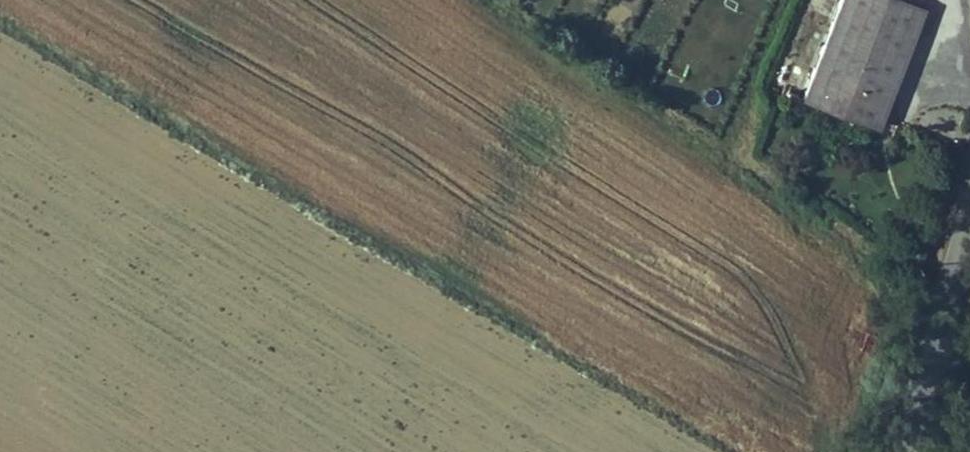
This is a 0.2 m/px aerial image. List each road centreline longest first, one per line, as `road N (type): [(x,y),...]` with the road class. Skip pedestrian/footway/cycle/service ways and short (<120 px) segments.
road 1 (residential): [(908,451),(969,238)]

